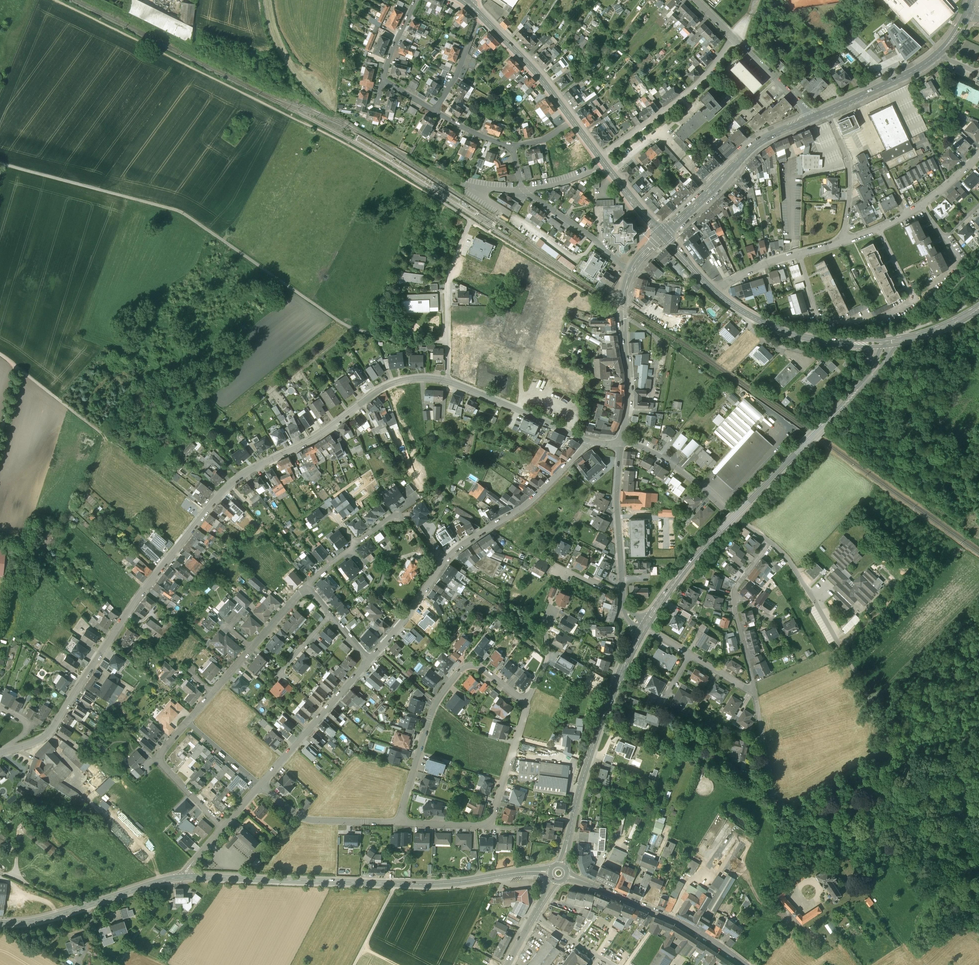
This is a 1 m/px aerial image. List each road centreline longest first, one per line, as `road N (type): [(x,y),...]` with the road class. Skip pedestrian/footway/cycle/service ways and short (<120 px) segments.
road 1 (residential): [(448,381),(387,386),(322,434),(229,485),(141,594),(54,726),(3,753)]
road 2 (track): [(0,164),(177,210),(351,329),(399,343),(447,342)]
road 3 (track): [(54,0),(350,146),(470,220)]
road 4 (residential): [(644,628),(694,558),(874,373),(885,343)]
road 5 (secondary): [(550,872),(431,884),(185,877)]
road 6 (residential): [(591,443),(527,505),(449,556),(379,651)]
road 7 (track): [(0,355),(206,511)]
road 8 (residential): [(562,865),(597,734),(644,628)]
road 9 (track): [(978,835),(894,755),(844,652)]
road 10 (residential): [(400,823),(487,823),(524,702)]
road 11 (secondary): [(746,964),(687,925),(567,875)]
road 12 (secondary): [(185,877),(35,921),(0,923)]
road 13 (tertiary): [(809,119),(747,152),(664,237)]
road 14 (residential): [(511,145),(523,190),(630,274)]
road 15 (residential): [(620,444),(660,456),(769,542)]
road 16 (residential): [(600,157),(687,93),(732,40)]
road 17 (residential): [(689,655),(754,692),(733,592)]
road 18 (tertiary): [(970,12),(928,62),(828,111)]
road 19 (track): [(792,869),(794,815),(897,758)]
road 20 (residential): [(630,274),(620,444)]
road 21 (residential): [(448,381),(445,290),(470,220)]
road 22 (residential): [(369,661),(261,785)]
road 23 (residential): [(591,443),(448,381)]
road 24 (residential): [(261,785),(304,819),(400,823)]
road 25 (residential): [(620,444),(623,589)]
road 26 (secondary): [(573,121),(480,15)]
road 27 (residential): [(188,722),(160,761),(223,828)]
road 28 (secondary): [(885,343),(799,337),(750,316)]
road 29 (residential): [(828,111),(850,190),(841,242)]
road 30 (residential): [(844,652),(769,542)]
road 31 (residential): [(437,703),(400,823)]

